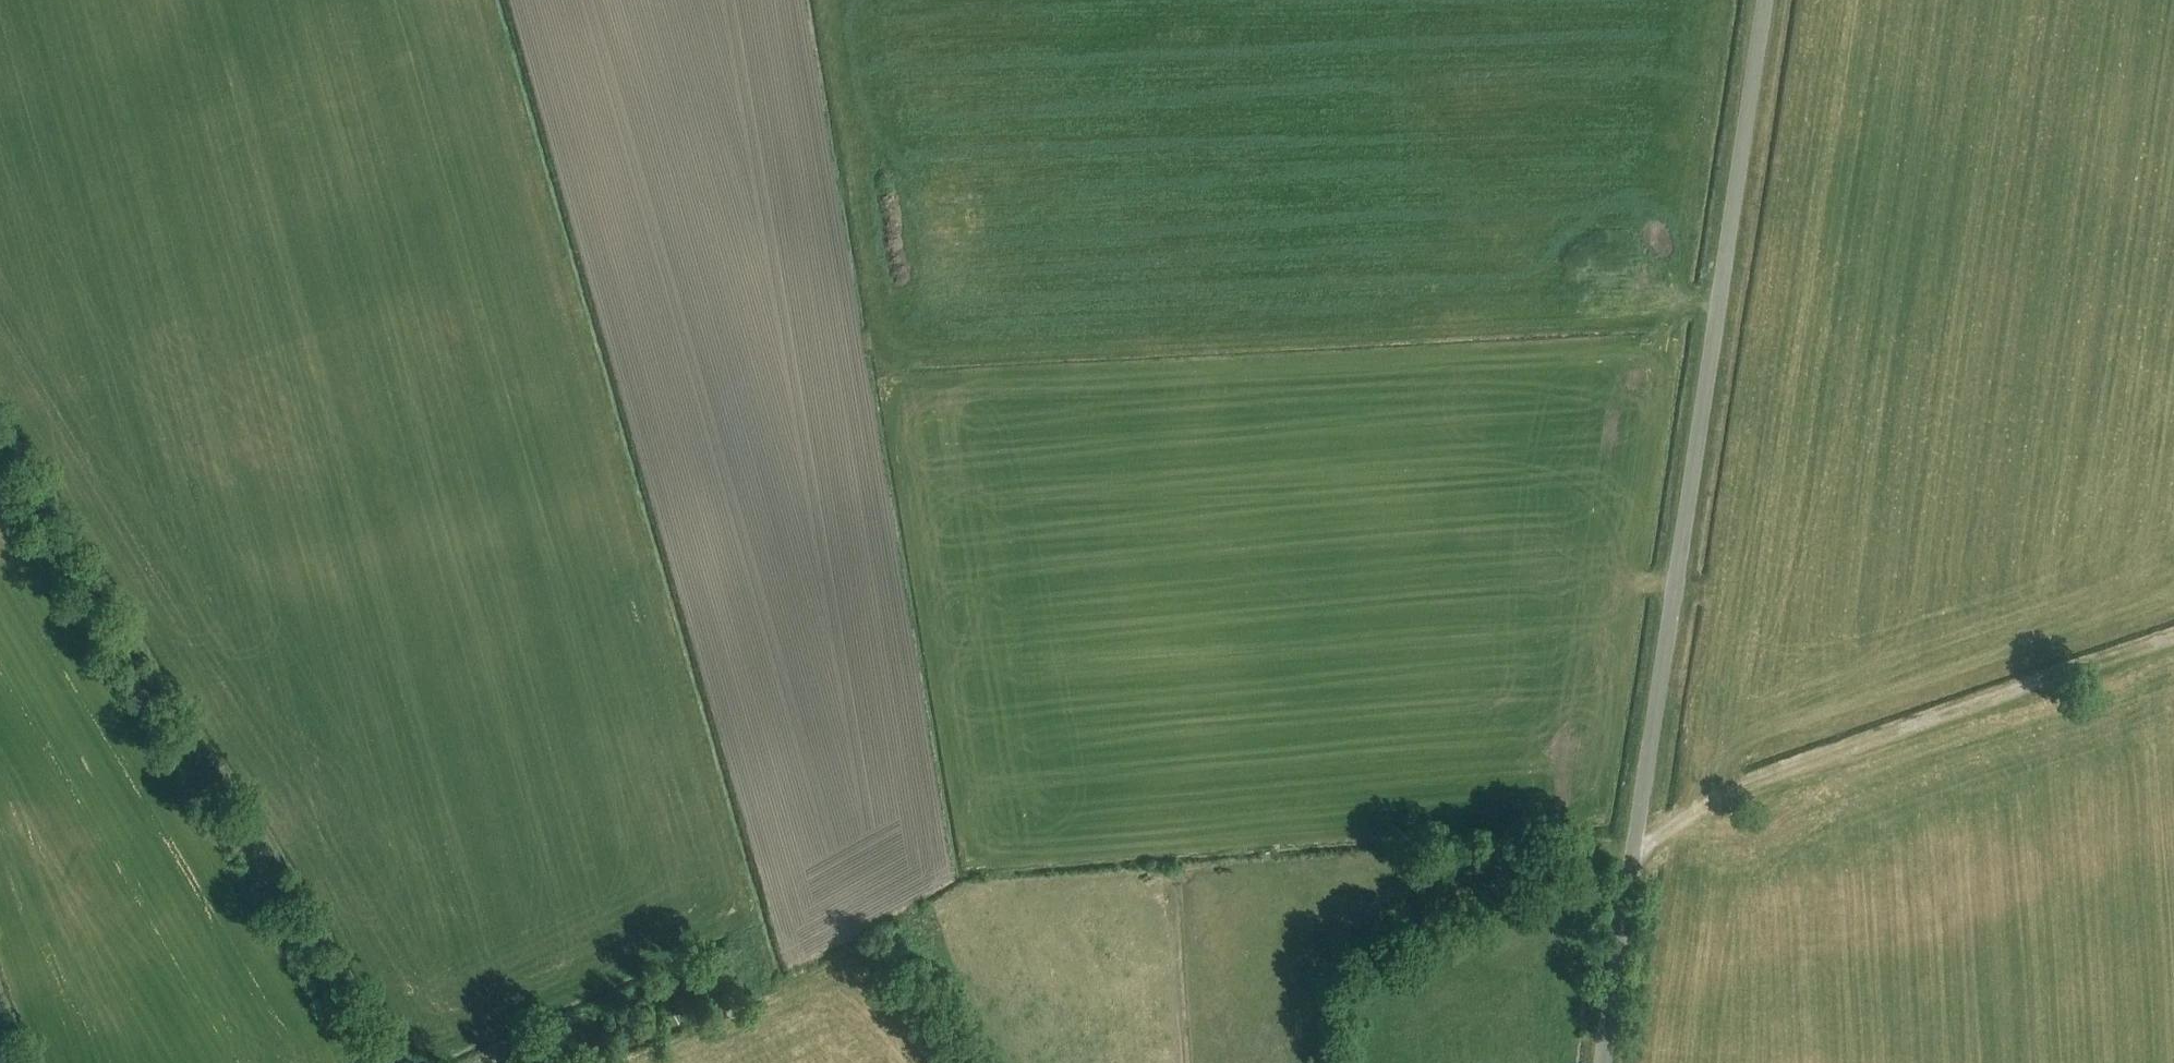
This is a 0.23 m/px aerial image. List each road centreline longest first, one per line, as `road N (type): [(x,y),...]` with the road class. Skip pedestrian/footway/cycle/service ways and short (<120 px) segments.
road 1 (unclassified): [(1606,1062),(1631,849),(1763,0)]
road 2 (track): [(1631,849),(1699,799),(2173,636)]

